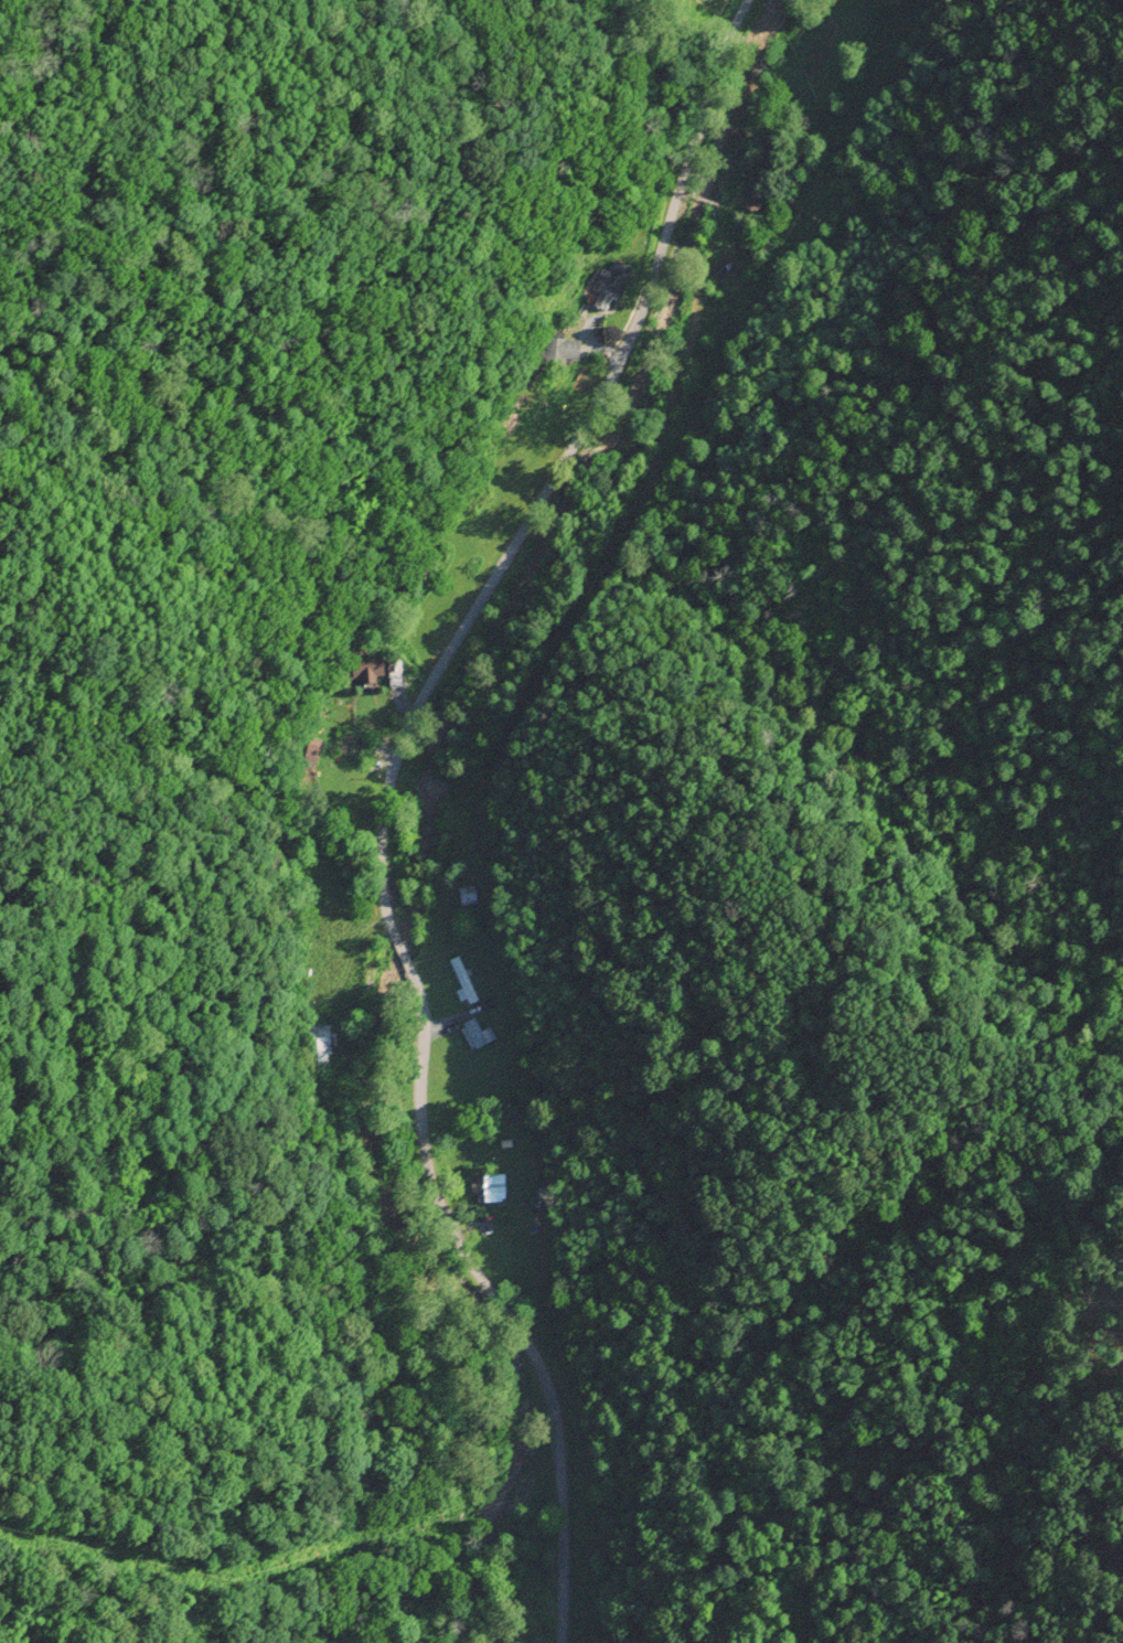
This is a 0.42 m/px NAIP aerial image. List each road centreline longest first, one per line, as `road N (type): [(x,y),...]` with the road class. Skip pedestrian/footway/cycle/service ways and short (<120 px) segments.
road 1 (residential): [(746,0),(715,62),(623,351),(417,697),(396,748),(382,811),(384,906)]
road 2 (residential): [(417,980),(417,1095),(438,1195),(458,1250),(542,1362),(557,1423),(566,1532),(561,1642)]

